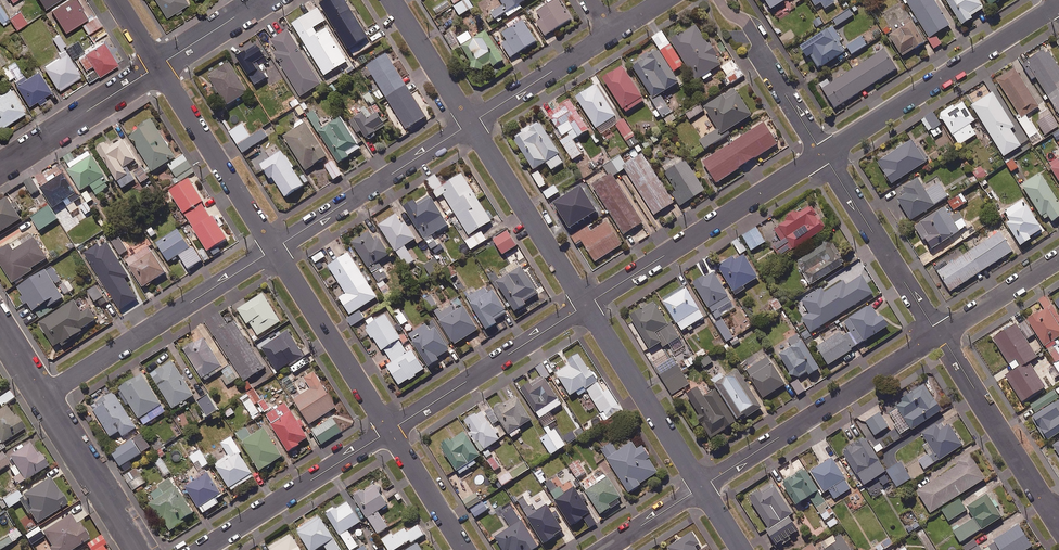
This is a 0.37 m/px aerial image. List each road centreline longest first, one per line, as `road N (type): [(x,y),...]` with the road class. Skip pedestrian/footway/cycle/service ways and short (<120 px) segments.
road 1 (residential): [(940,335),(702,487)]
road 2 (residential): [(586,305),(824,155)]
road 3 (residential): [(824,155),(1058,3)]
road 4 (residential): [(44,397),(275,249)]
road 5 (residential): [(390,431),(586,305)]
road 6 (residential): [(275,249),(470,123)]
road 7 (residential): [(203,549),(390,431)]
road 8 (residential): [(275,249),(158,65)]
road 9 (residential): [(586,305),(470,123)]
road 10 (residential): [(702,487),(586,305)]
road 11 (residential): [(390,431),(275,249)]
road 12 (residential): [(1054,517),(940,335)]
road 13 (residential): [(940,335),(824,155)]
road 14 (residential): [(824,155),(750,28),(719,0)]
road 15 (residential): [(0,167),(158,65)]
road 16 (residential): [(142,549),(44,397)]
road 17 (residential): [(470,123),(612,32)]
road 18 (residential): [(470,123),(392,0)]
road 19 (residential): [(466,549),(390,431)]
road 20 (residential): [(1058,259),(940,335)]
road 21 (residential): [(158,65),(261,0)]

